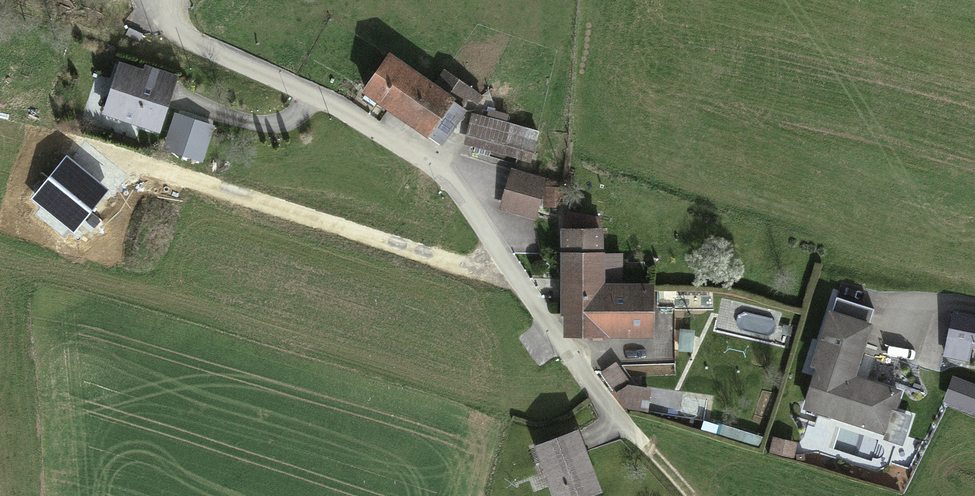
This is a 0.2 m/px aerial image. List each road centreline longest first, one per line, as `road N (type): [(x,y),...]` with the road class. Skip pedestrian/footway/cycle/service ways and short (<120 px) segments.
road 1 (residential): [(161,0),(183,35),(347,114),(438,171),(583,374),(643,443)]

